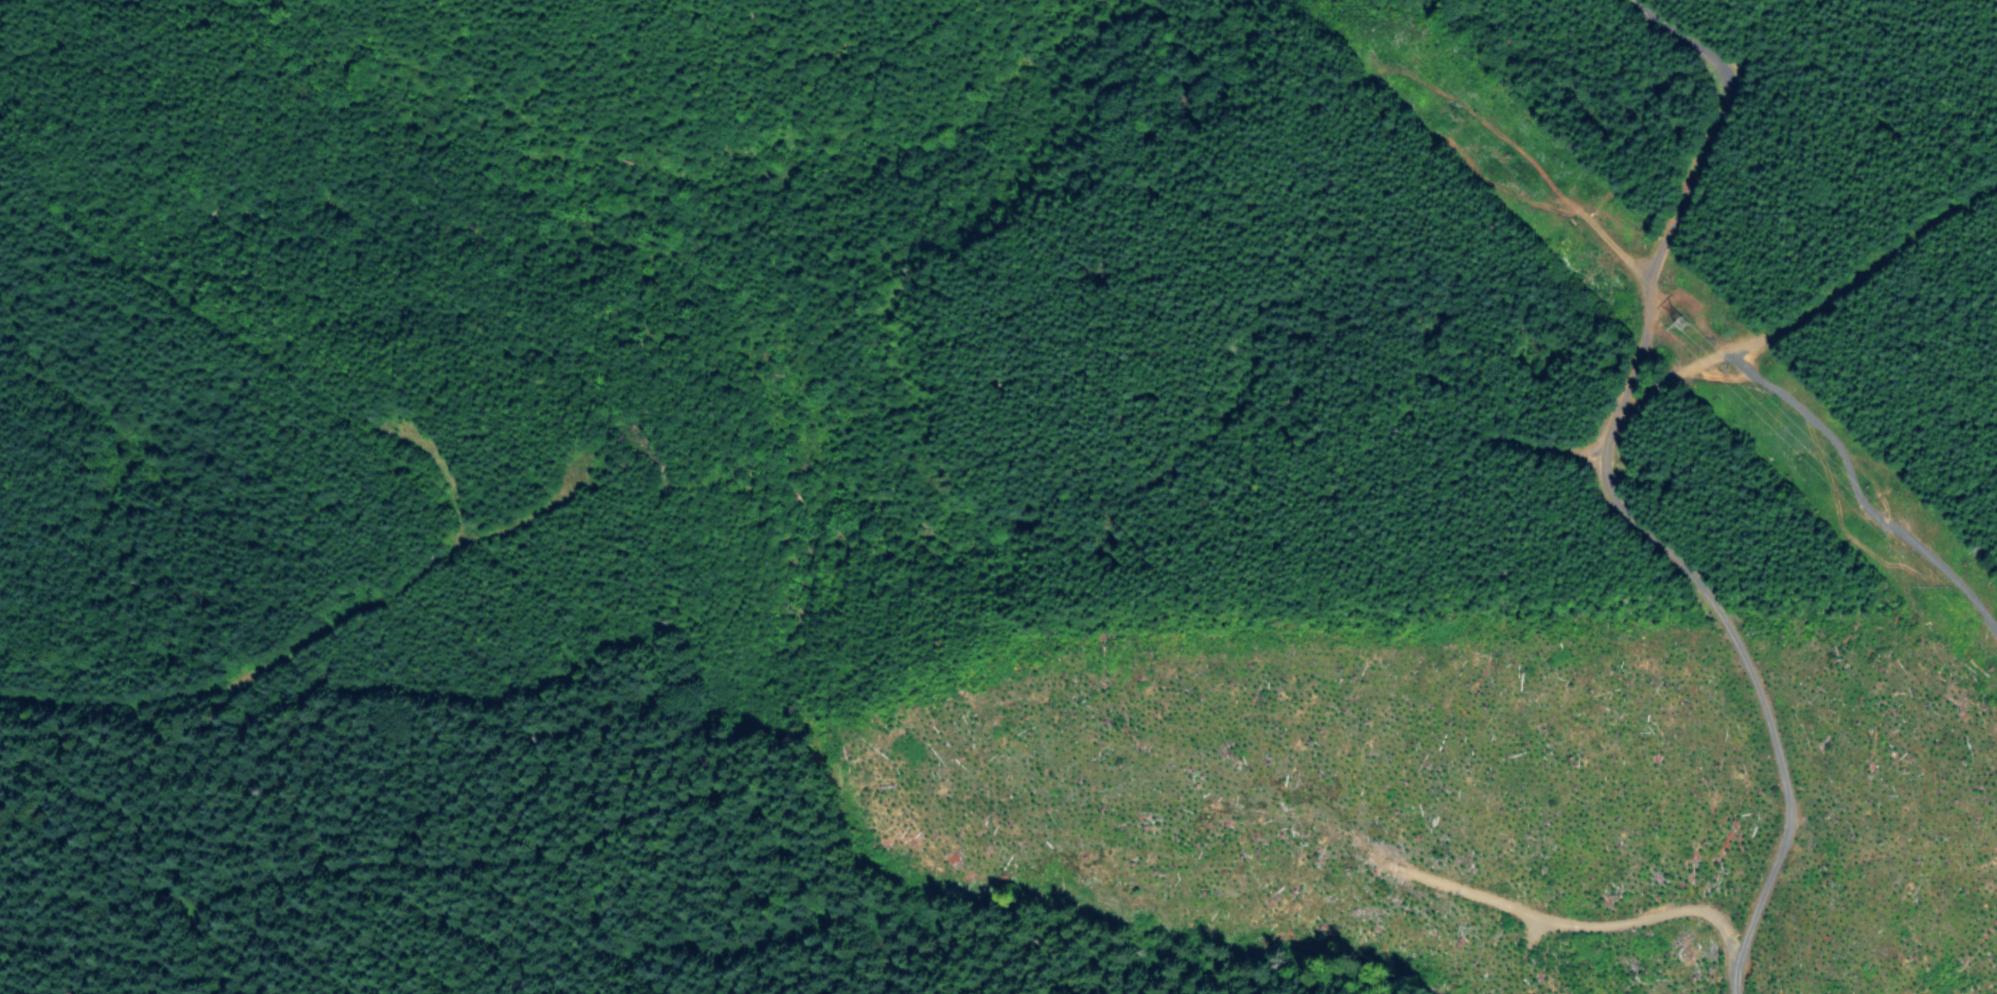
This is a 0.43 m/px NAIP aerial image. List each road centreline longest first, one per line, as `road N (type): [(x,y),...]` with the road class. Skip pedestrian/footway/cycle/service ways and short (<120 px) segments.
road 1 (track): [(1709,107),(1668,216),(1647,311),(1599,435),(1600,468),(1709,606),(1772,723),(1785,819),(1735,934),(1729,971),(1738,993)]
road 2 (track): [(1886,248),(1750,342),(1622,378)]

